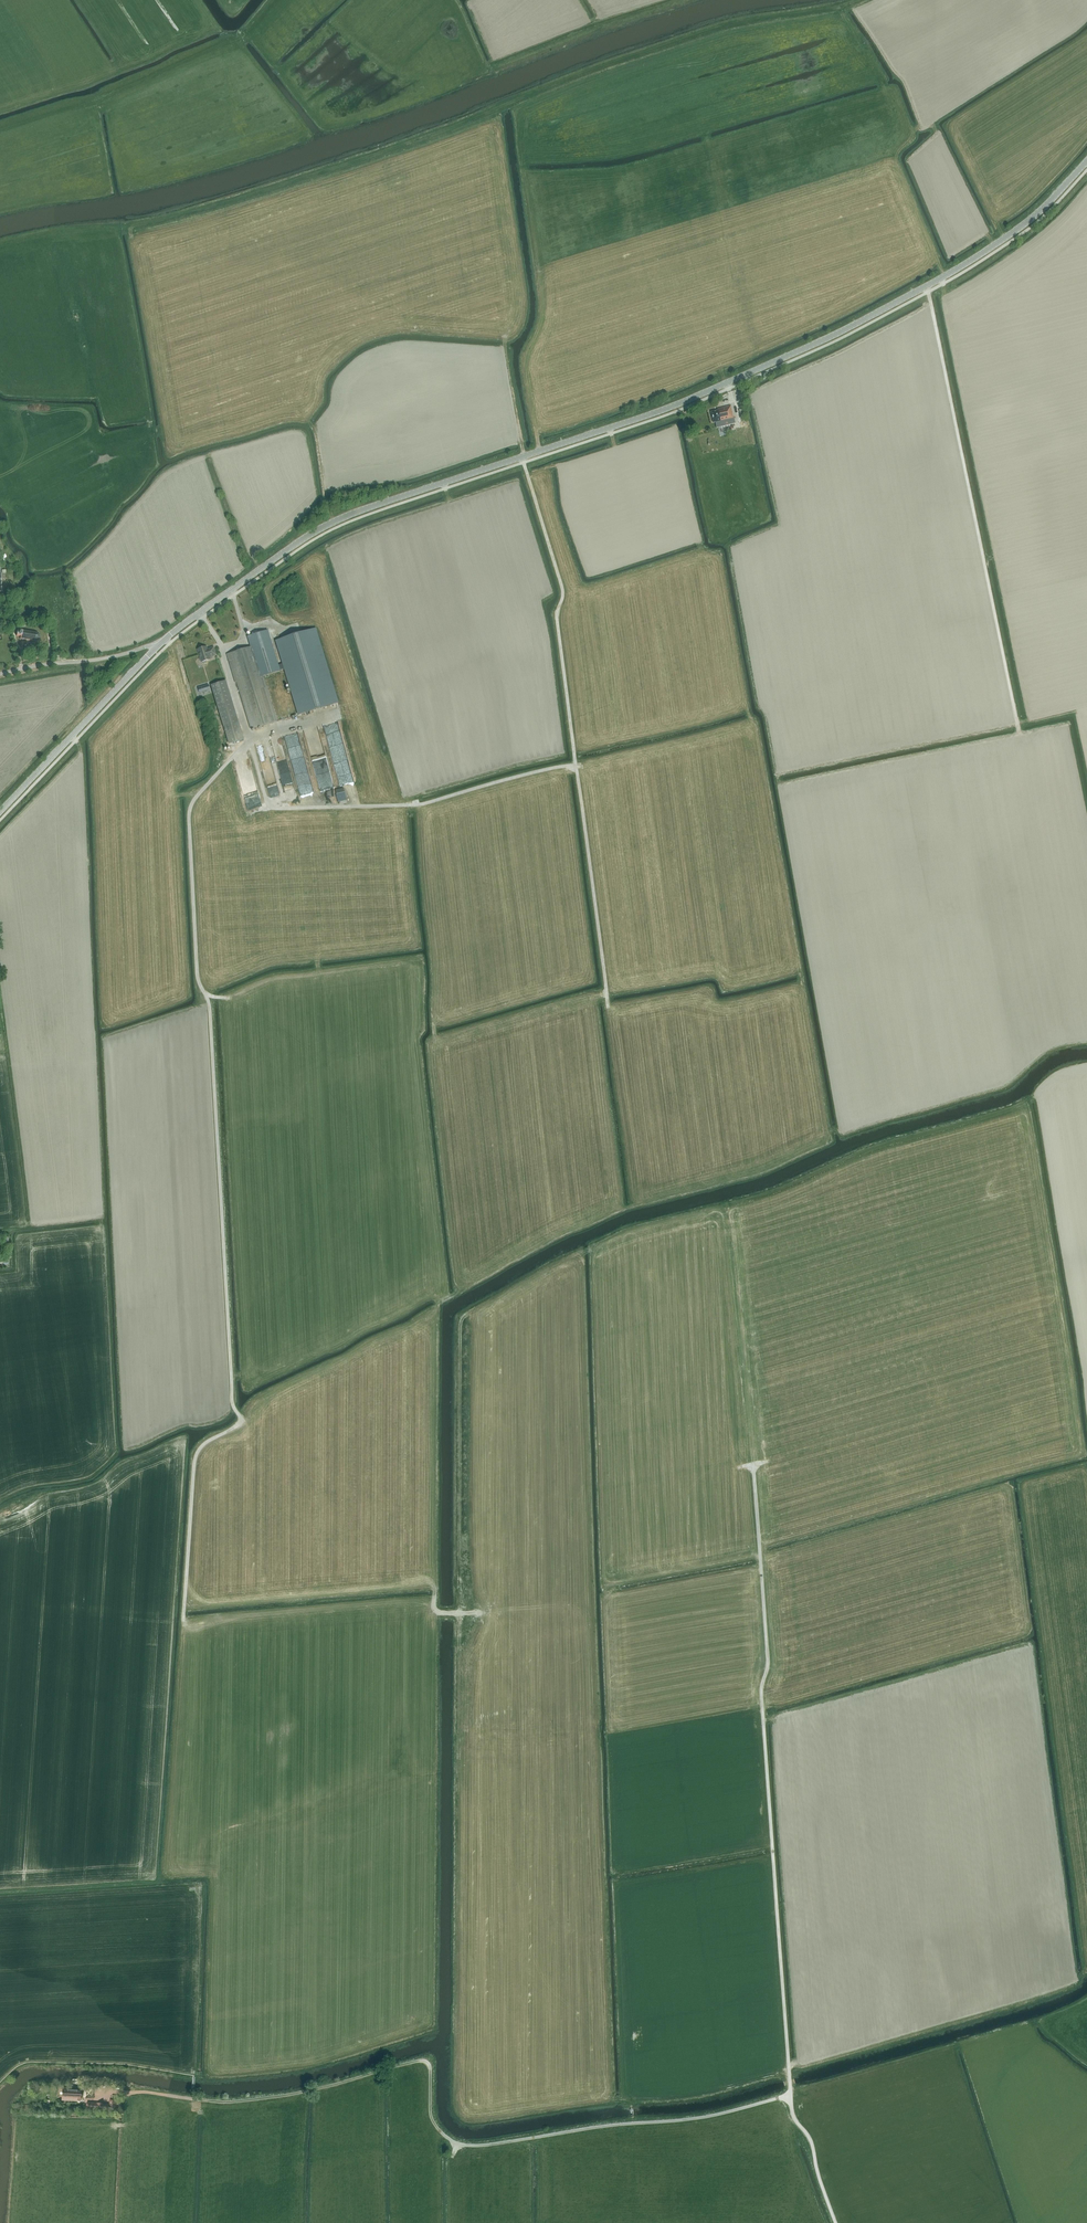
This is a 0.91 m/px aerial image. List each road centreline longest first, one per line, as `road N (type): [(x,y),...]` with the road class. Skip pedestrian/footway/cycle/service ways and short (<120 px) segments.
road 1 (tertiary): [(154,649),(338,520),(642,416),(841,332),(1000,242),(1086,161)]
road 2 (track): [(250,741),(189,814),(197,977),(210,1011),(232,1404),(242,1420),(195,1457),(183,1621)]
road 3 (unclassified): [(836,2222),(791,2094),(701,2118),(483,2145),(454,2142),(434,2124),(423,2060),(290,2094),(193,2099)]
road 4 (tertiary): [(0,812),(154,649)]
road 5 (unclassified): [(0,674),(154,649)]

